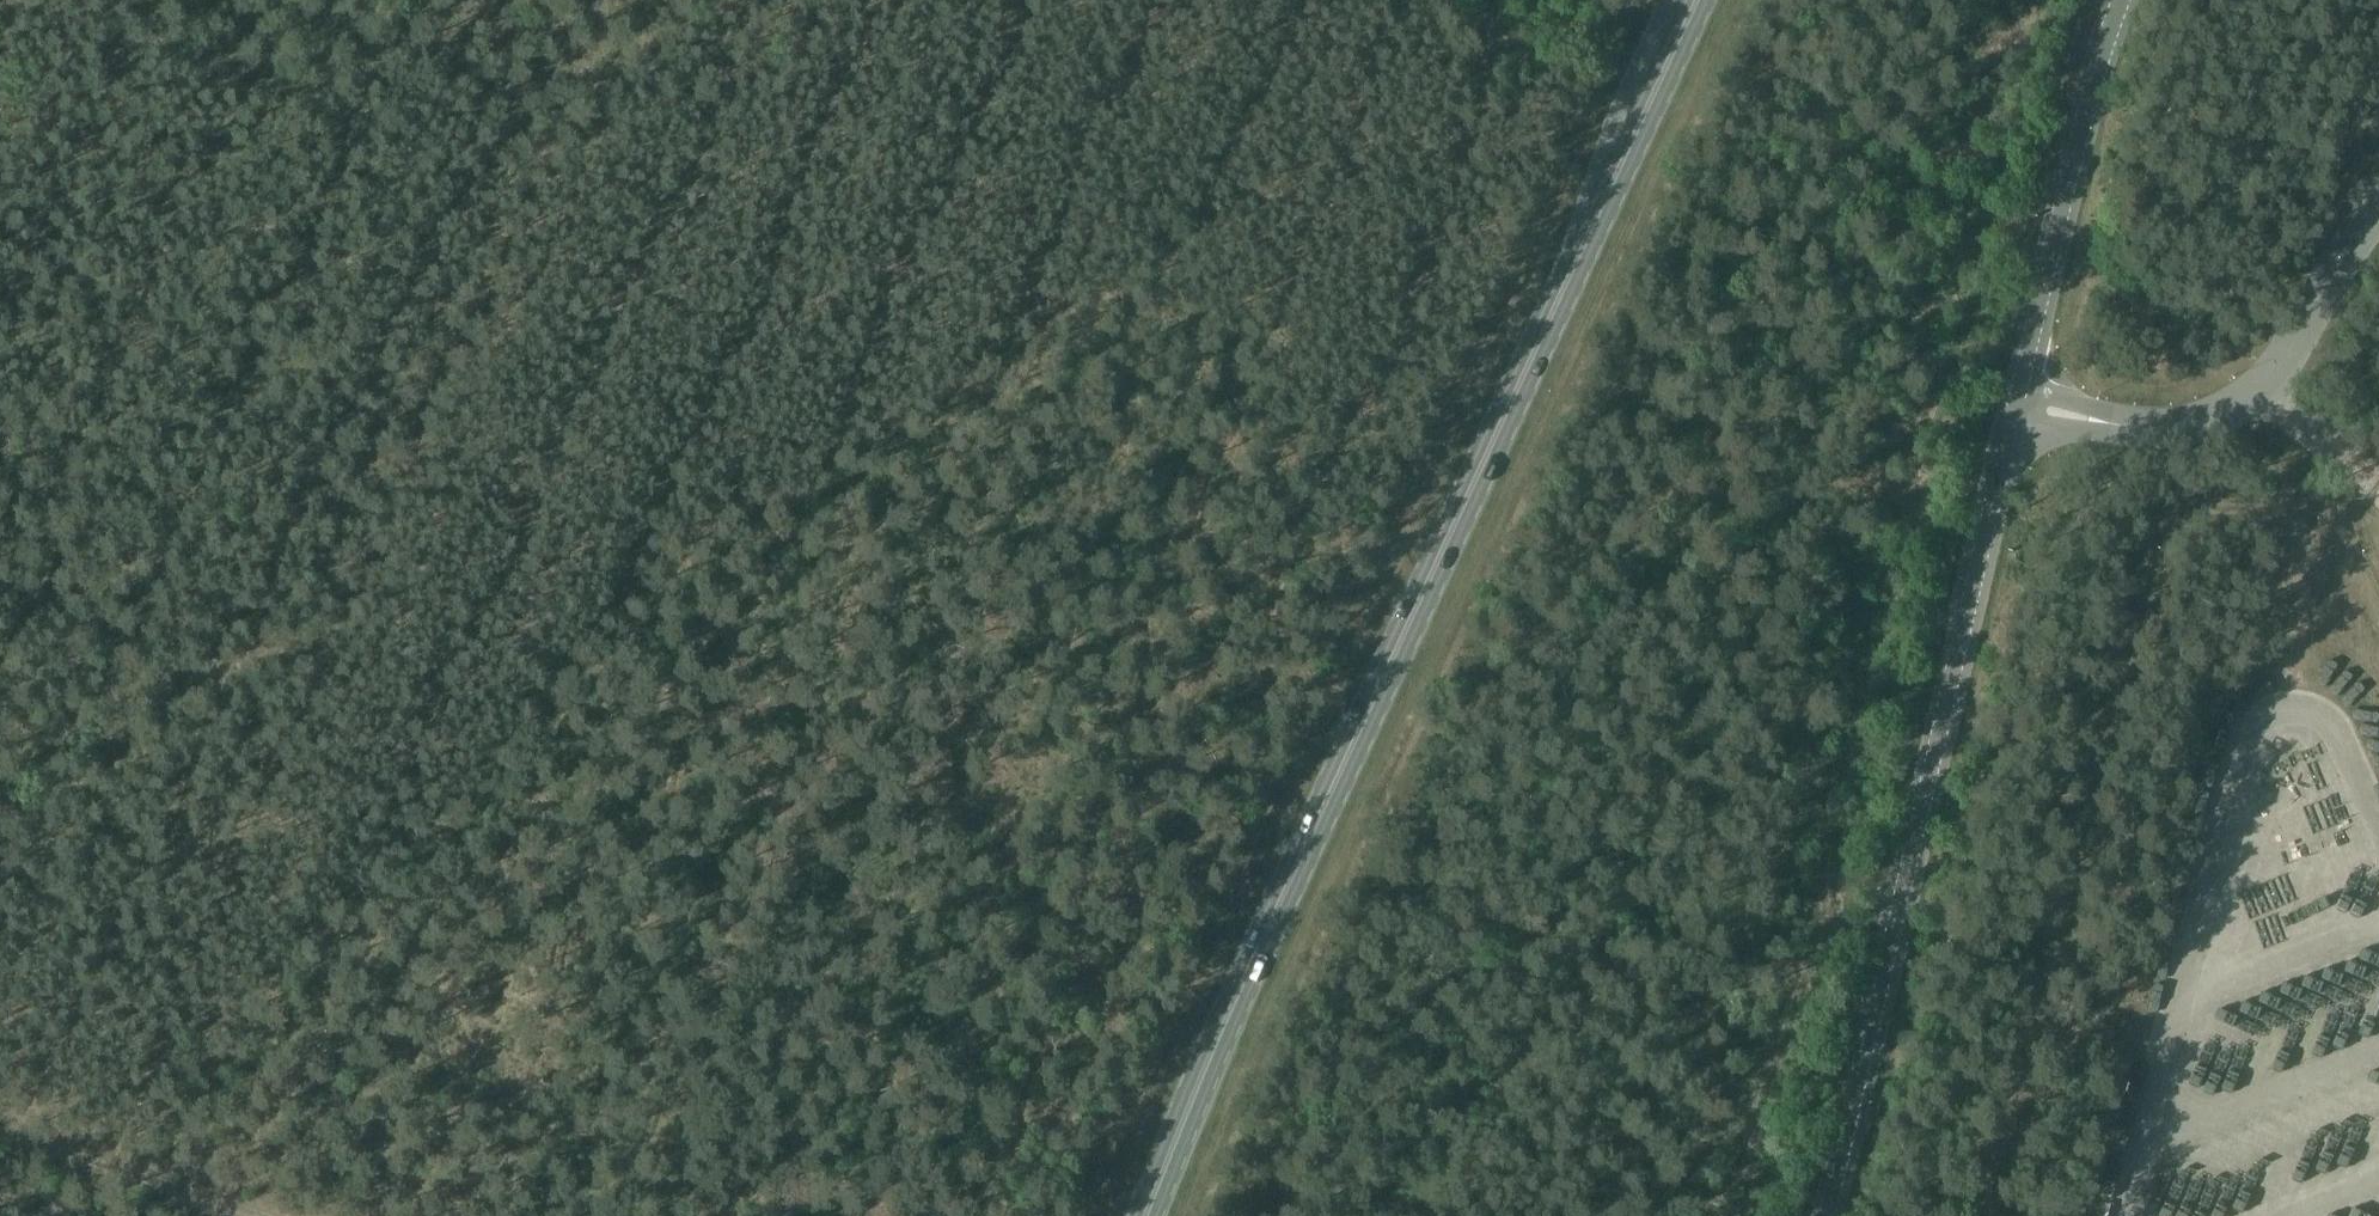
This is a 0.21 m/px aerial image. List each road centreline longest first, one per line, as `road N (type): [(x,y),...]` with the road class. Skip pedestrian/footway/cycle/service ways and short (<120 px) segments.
road 1 (primary): [(1697,0),(1212,1050),(1147,1215)]
road 2 (unclassified): [(1829,1215),(2083,82),(2113,0)]
road 3 (track): [(251,1215),(0,1127)]

